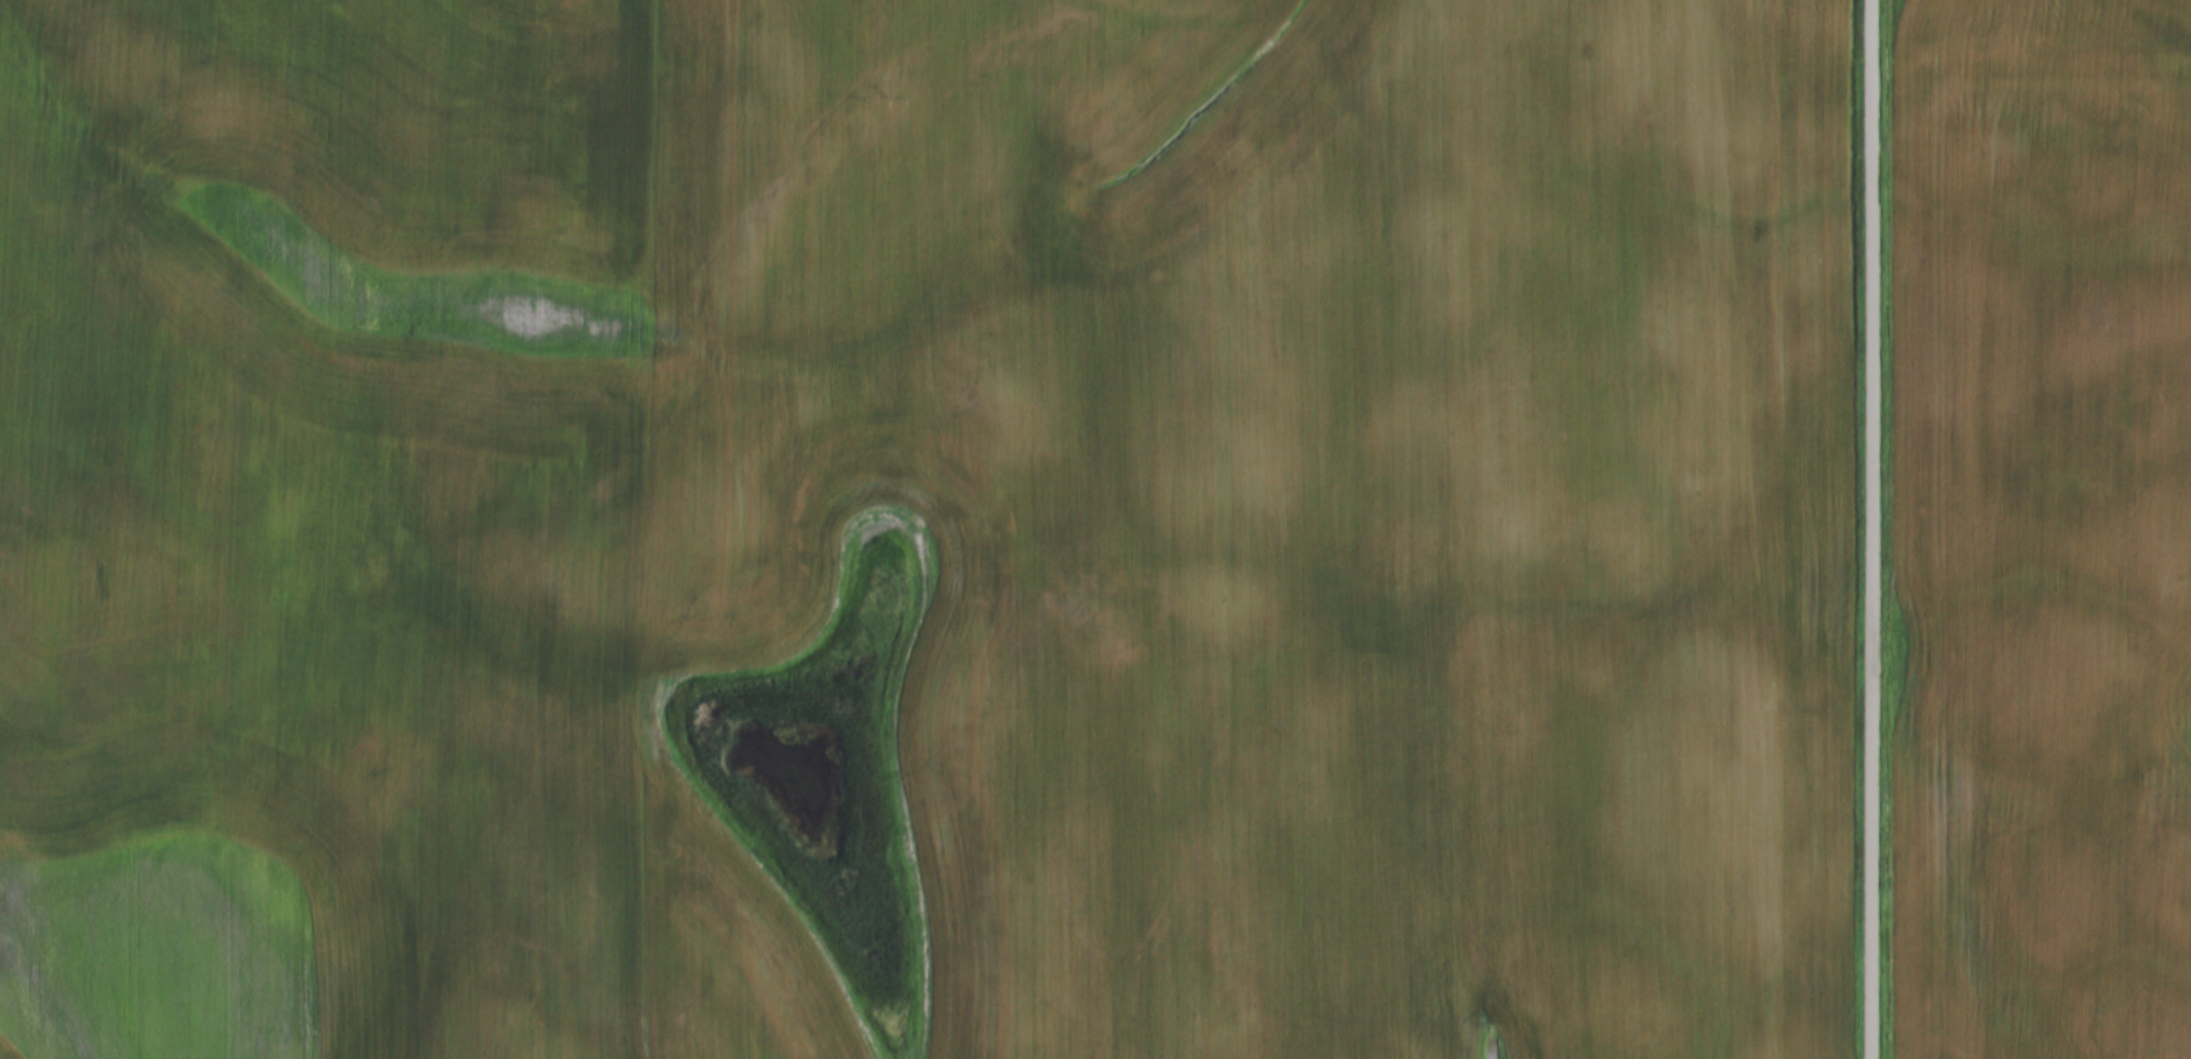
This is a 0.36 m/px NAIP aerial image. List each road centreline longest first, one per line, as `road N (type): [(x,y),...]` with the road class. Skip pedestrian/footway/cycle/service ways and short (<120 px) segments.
road 1 (residential): [(1874,1058),(1876,0)]

